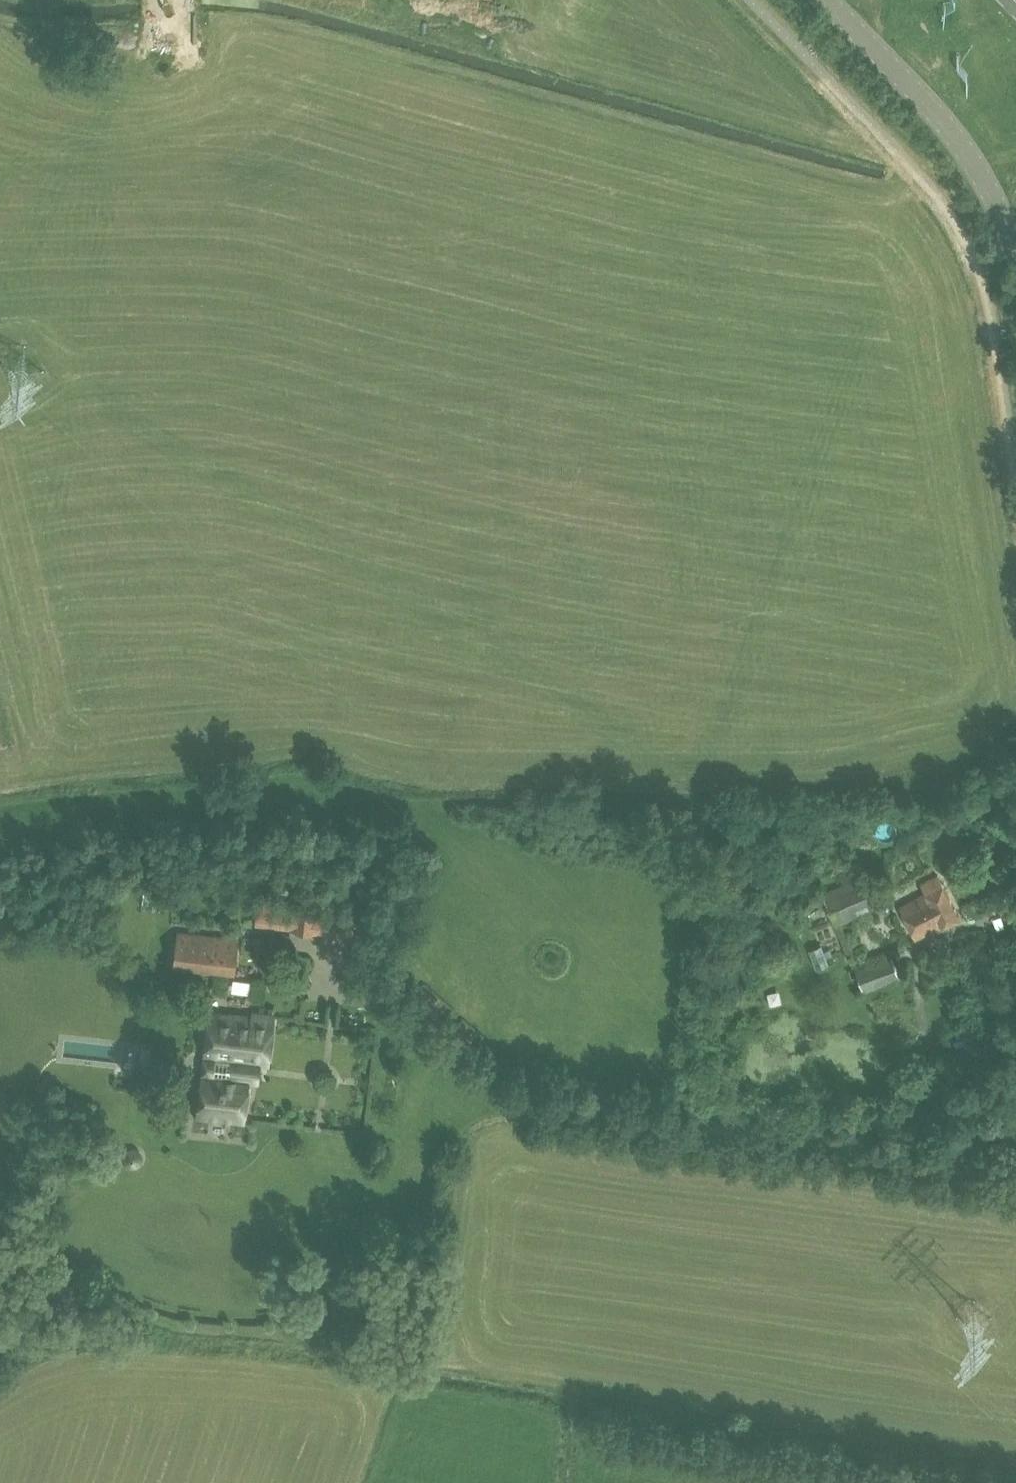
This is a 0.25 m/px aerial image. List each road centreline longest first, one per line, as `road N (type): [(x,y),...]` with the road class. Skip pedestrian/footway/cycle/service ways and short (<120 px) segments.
road 1 (secondary): [(1015,274),(1004,215),(961,135),(828,0)]

